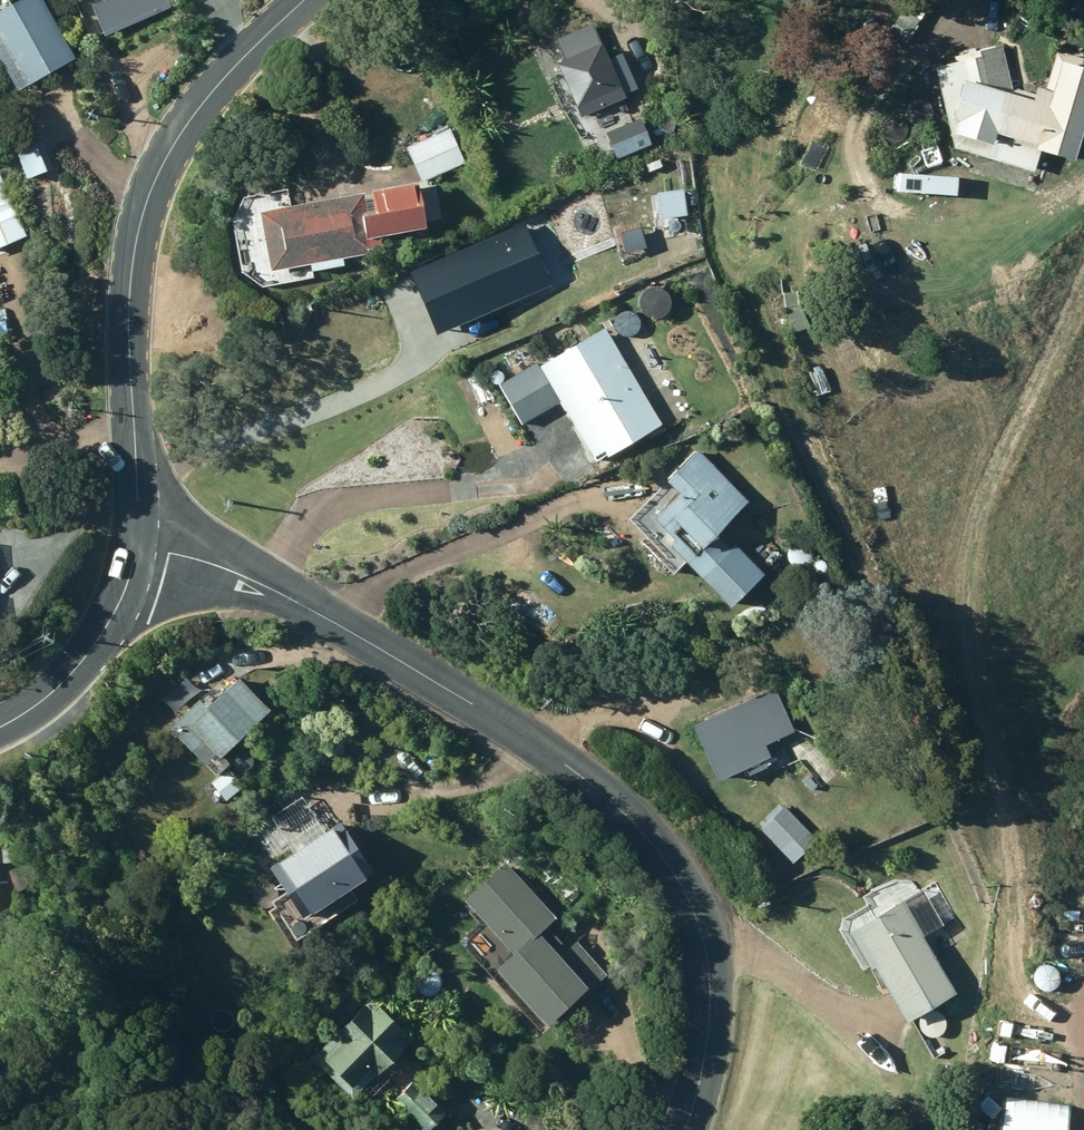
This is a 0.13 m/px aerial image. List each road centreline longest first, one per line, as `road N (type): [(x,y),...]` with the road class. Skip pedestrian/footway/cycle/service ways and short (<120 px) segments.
road 1 (tertiary): [(688,1129),(707,1051),(709,989),(692,906),(651,836),(566,765),(251,578),(141,548)]
road 2 (tertiary): [(305,0),(214,84),(173,141),(140,220),(131,316),(141,548)]
road 3 (residential): [(141,548),(111,623),(78,673),(0,725)]

